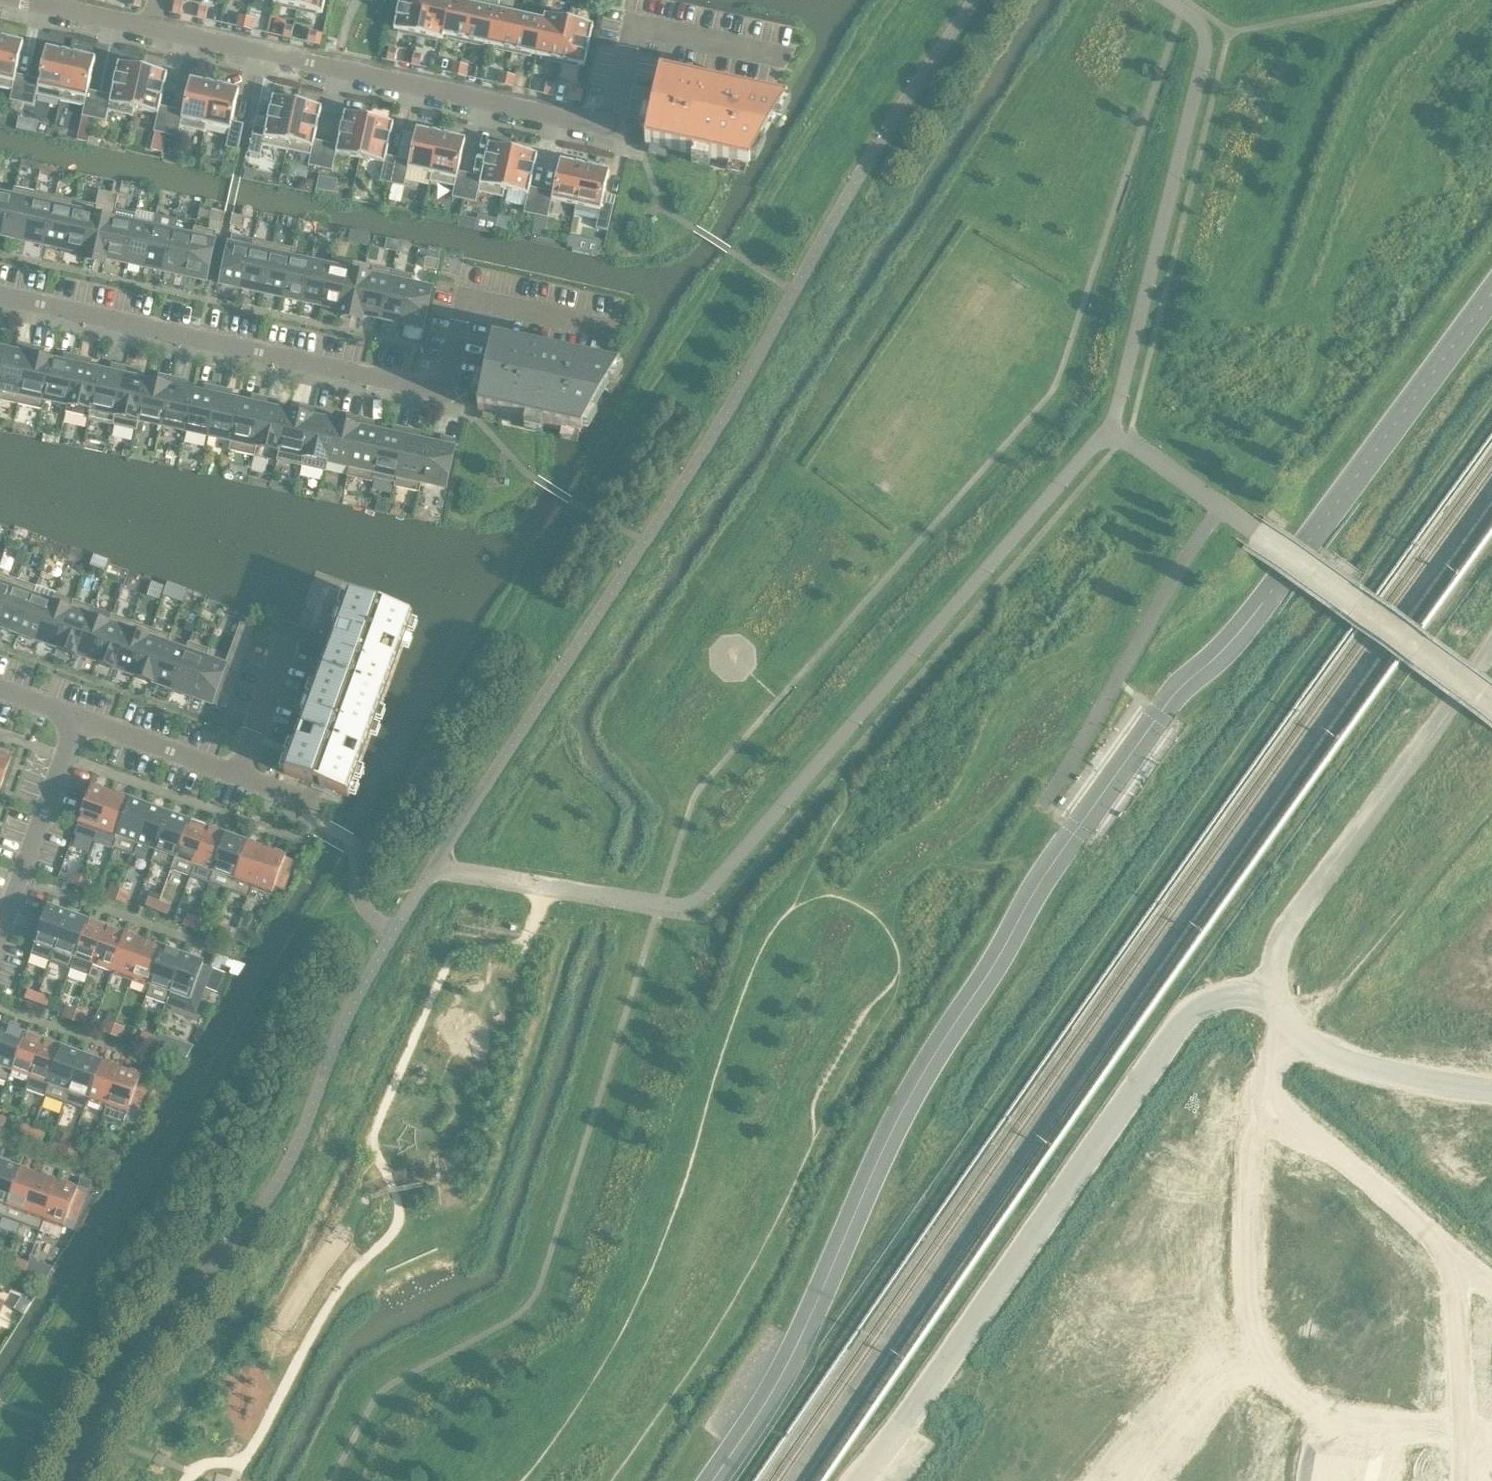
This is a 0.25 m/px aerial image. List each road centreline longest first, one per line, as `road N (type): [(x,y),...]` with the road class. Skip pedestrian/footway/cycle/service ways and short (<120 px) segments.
road 1 (track): [(1491,639),(1288,919),(1268,980),(1280,1020),(1310,1052),(1356,1069),(1491,1091)]
road 2 (track): [(1271,1000),(1211,1013),(1148,1069),(904,1419)]
road 3 (residential): [(153,27),(609,127),(627,46)]
road 4 (residential): [(0,295),(448,390)]
road 5 (residential): [(1491,1435),(1332,1421),(1309,1411),(1251,1355)]
road 6 (residential): [(1251,1355),(1238,1274),(1250,1114)]
road 7 (residential): [(0,932),(78,717)]
road 8 (residential): [(1251,1355),(1123,1480)]
road 9 (residential): [(78,717),(239,774)]
road 10 (residential): [(29,0),(153,27)]

